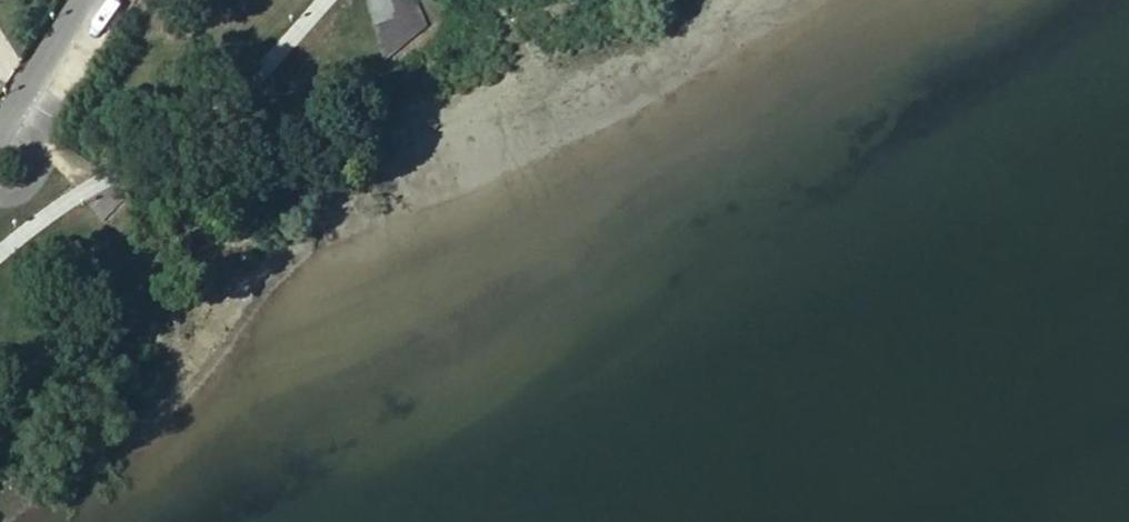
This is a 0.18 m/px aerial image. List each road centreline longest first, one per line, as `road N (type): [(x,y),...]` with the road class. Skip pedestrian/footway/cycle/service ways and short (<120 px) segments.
road 1 (residential): [(0,130),(82,0)]

